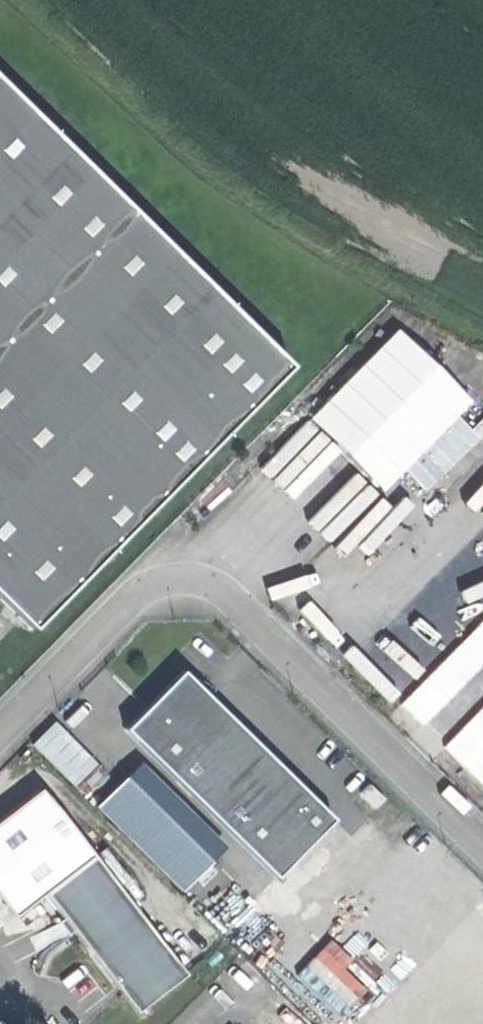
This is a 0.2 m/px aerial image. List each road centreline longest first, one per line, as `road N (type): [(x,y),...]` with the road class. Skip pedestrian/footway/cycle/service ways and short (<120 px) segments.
road 1 (unclassified): [(0,730),(128,602),(190,585),(225,595),(482,847)]
road 2 (track): [(482,342),(244,216),(128,126),(13,0)]

